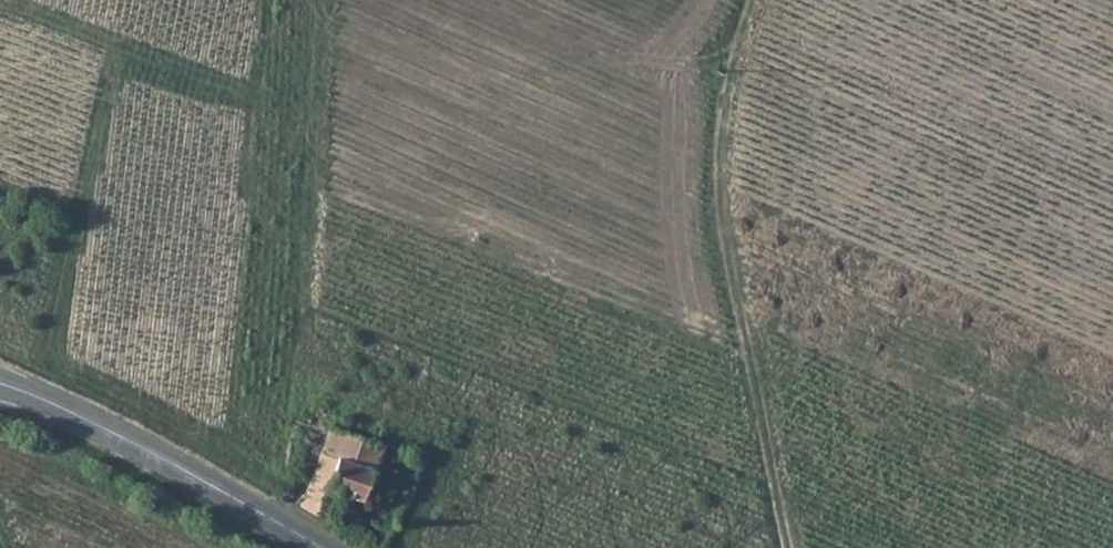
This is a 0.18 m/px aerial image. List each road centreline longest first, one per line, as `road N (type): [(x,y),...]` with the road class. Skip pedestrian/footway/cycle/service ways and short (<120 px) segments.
road 1 (track): [(755,0),(717,142),(719,221),(785,547)]
road 2 (tertiary): [(0,382),(68,409),(320,547)]

